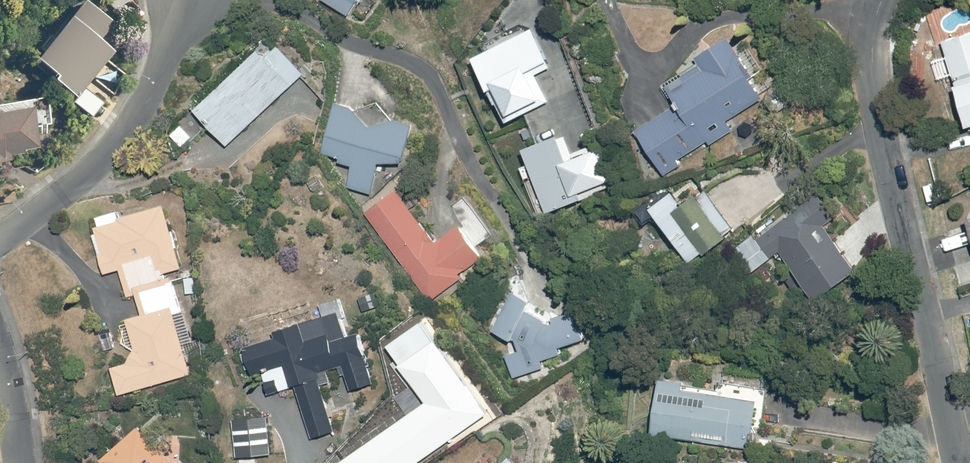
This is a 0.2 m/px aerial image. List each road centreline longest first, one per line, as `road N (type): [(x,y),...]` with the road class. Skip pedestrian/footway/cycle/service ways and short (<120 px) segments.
road 1 (residential): [(958,462),(870,71),(882,0)]
road 2 (residential): [(0,241),(88,169),(131,122),(189,0)]

